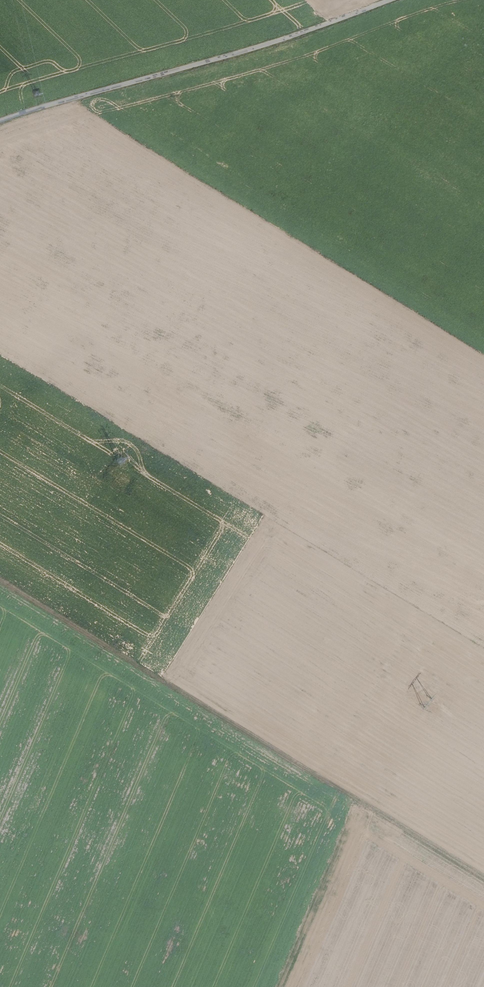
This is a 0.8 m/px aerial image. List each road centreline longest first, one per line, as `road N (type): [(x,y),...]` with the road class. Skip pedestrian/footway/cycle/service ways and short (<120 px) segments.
road 1 (track): [(0,579),(483,879)]
road 2 (unclassified): [(0,121),(390,0)]

